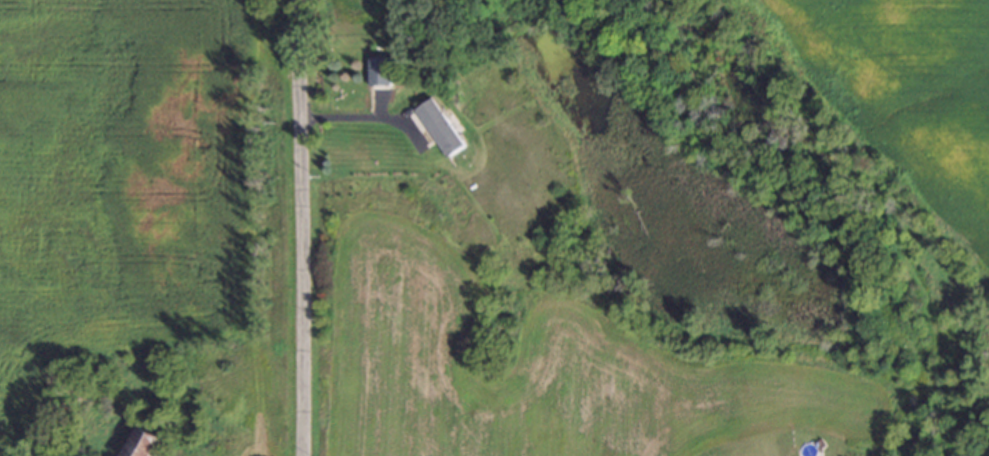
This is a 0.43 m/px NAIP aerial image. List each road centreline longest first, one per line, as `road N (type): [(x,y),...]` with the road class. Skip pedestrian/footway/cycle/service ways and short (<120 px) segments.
road 1 (residential): [(306,0),(311,455)]

